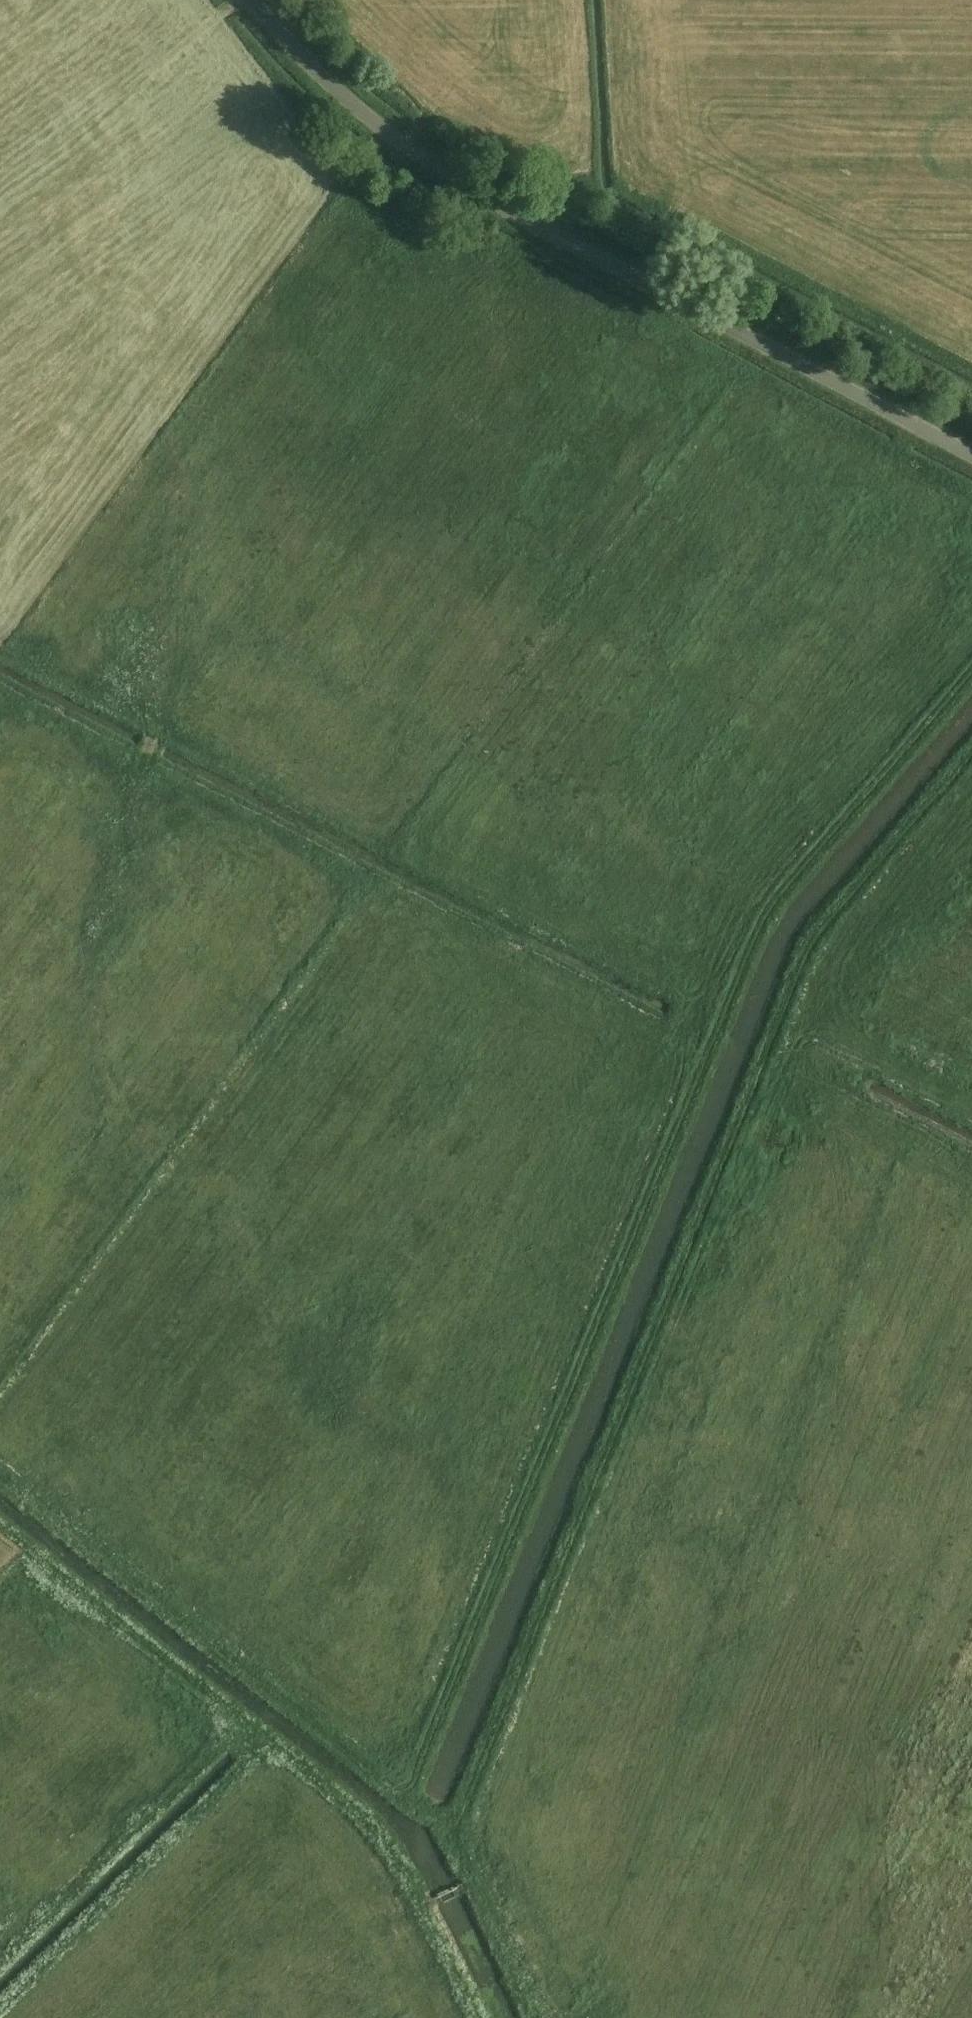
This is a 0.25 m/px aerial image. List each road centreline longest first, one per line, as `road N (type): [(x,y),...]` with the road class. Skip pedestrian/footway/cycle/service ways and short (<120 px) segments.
road 1 (unclassified): [(971,456),(466,185),(315,70),(255,0)]

